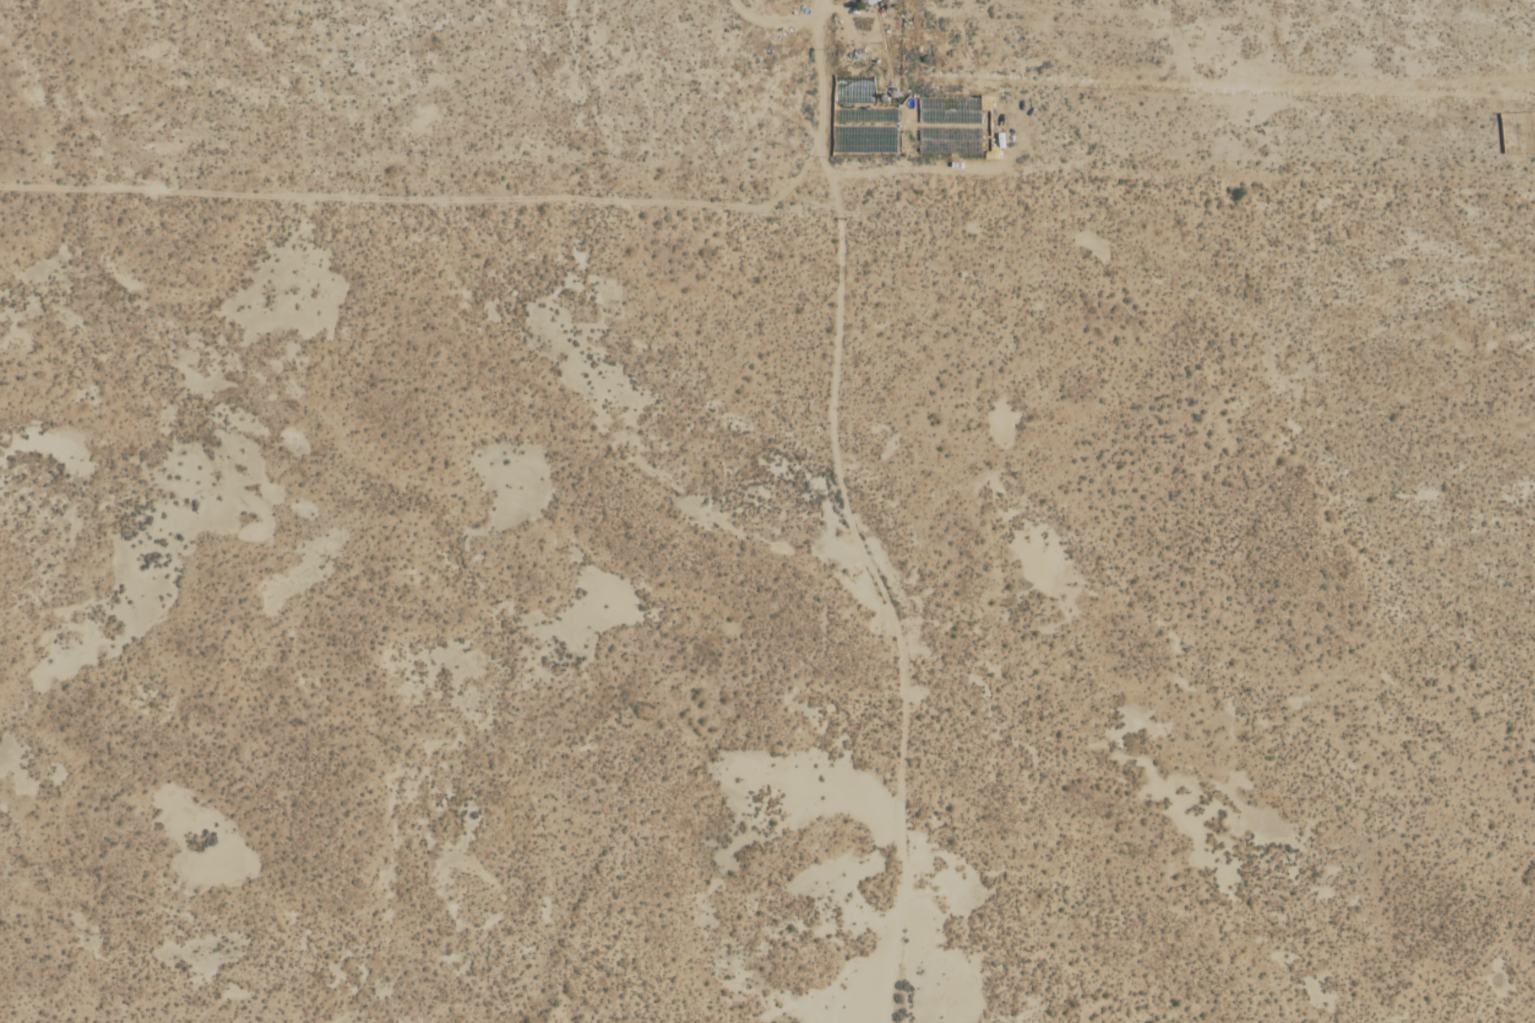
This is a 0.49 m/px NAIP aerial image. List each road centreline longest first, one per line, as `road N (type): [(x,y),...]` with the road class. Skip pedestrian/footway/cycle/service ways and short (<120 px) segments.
road 1 (track): [(885,1022),(905,861),(902,631),(842,485),(834,429),(842,275),(833,179),(820,147),(819,0)]

